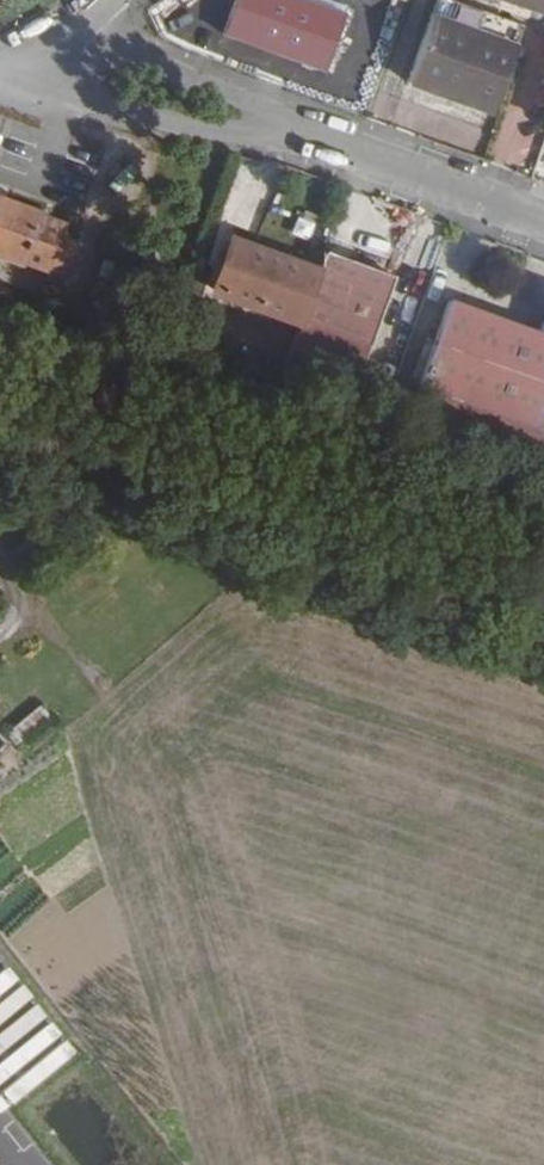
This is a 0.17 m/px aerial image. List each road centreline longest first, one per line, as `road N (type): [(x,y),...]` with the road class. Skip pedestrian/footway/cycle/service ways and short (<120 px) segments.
road 1 (unclassified): [(543,220),(304,134)]
road 2 (unclassified): [(78,63),(99,96),(125,112),(218,132),(304,134)]
road 3 (unclassified): [(304,134),(248,101),(121,56),(78,63)]
road 4 (track): [(30,612),(120,713)]

